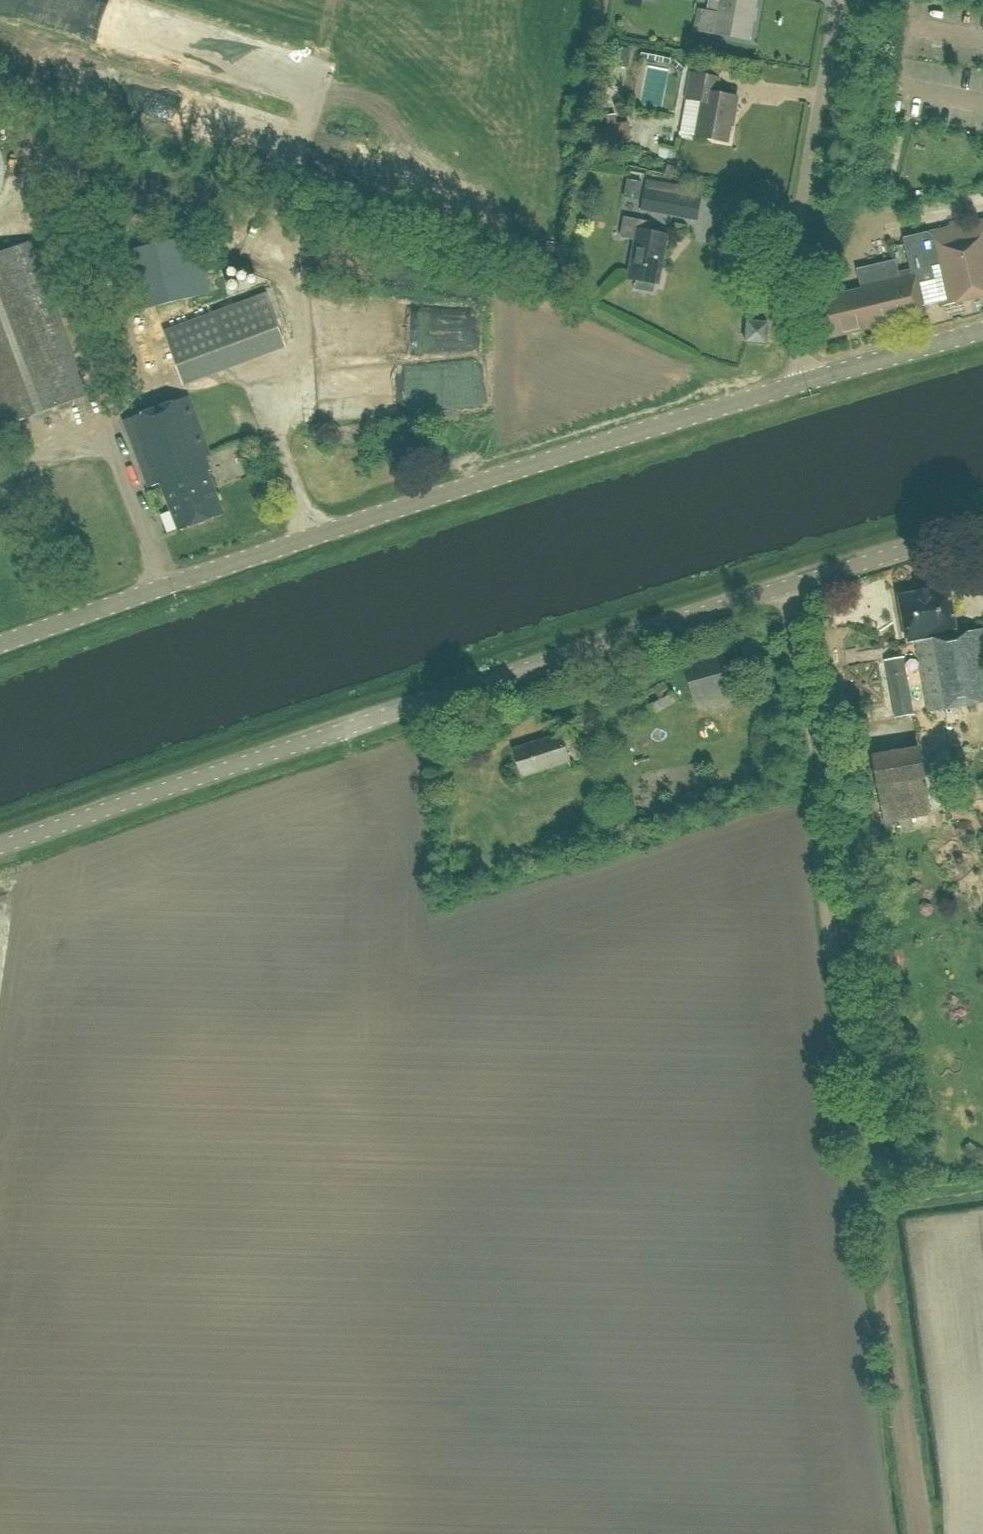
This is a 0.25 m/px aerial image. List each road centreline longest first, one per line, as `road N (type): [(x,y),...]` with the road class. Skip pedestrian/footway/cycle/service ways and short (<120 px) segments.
road 1 (tertiary): [(0,847),(575,653),(982,528)]
road 2 (track): [(789,586),(922,1533)]
road 3 (tertiary): [(807,380),(243,558),(0,645)]
road 4 (unclassified): [(807,380),(789,263),(837,0)]
road 5 (tertiary): [(982,330),(807,380)]

